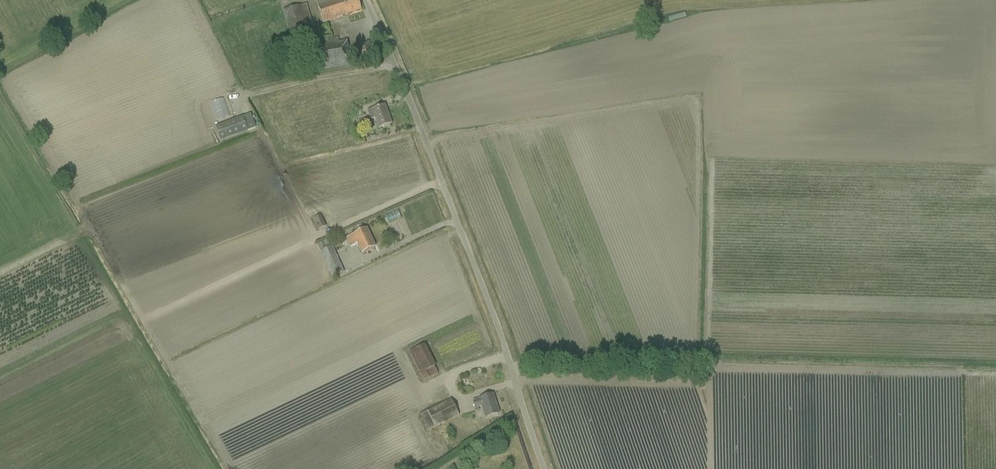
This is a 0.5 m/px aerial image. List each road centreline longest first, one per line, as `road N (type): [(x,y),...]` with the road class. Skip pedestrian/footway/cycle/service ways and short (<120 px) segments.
road 1 (unclassified): [(543,468),(366,0)]

